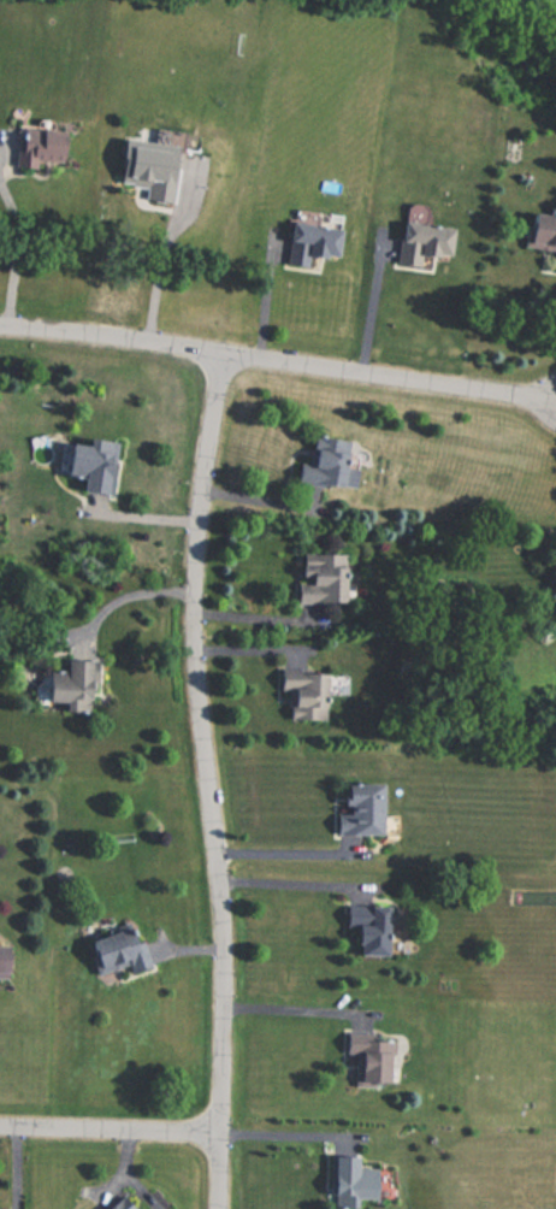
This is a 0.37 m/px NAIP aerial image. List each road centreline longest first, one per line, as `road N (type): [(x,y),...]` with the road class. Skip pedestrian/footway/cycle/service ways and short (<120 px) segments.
road 1 (residential): [(225,356),(199,609),(227,937),(223,1208)]
road 2 (residential): [(0,327),(555,397)]
road 3 (residential): [(0,1128),(225,1132)]

